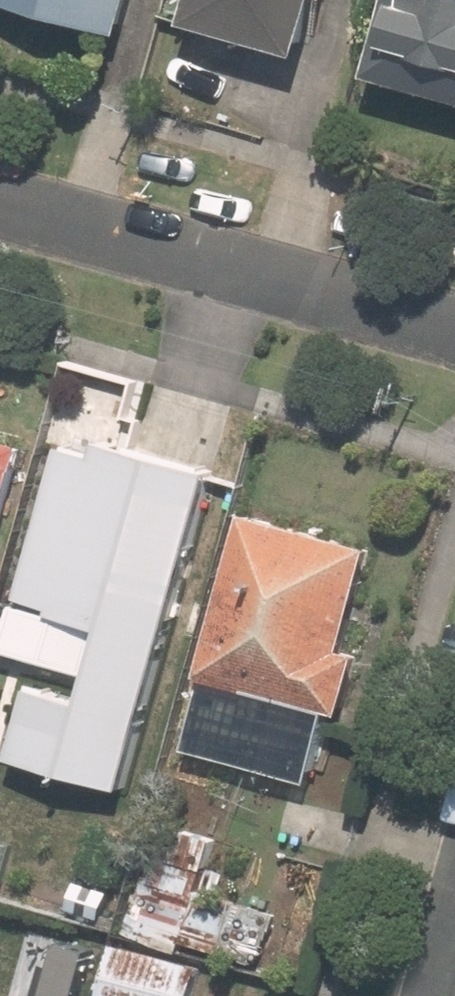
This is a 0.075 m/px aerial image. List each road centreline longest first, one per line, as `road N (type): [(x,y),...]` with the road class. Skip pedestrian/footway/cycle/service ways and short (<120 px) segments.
road 1 (residential): [(454,328),(0,200)]

